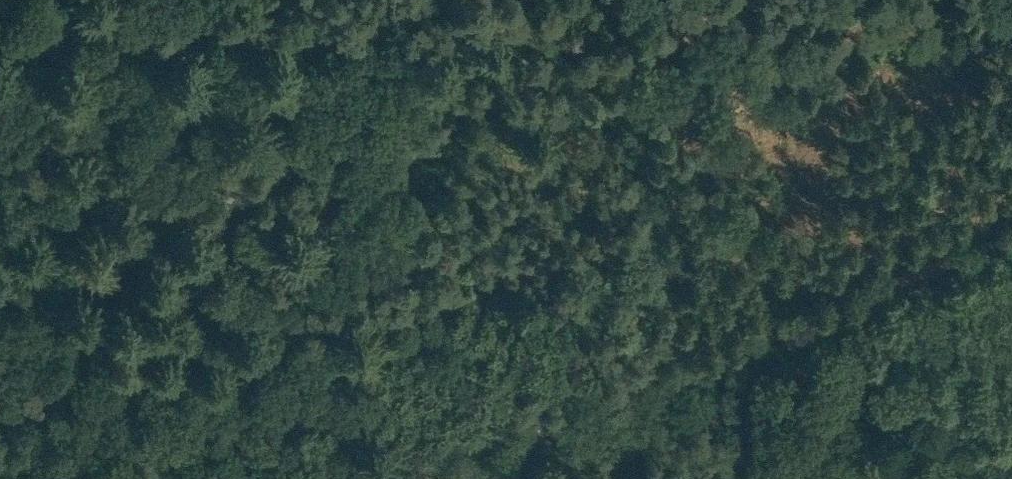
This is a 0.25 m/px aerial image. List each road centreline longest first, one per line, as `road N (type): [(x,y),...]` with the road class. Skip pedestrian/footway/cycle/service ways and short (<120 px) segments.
road 1 (track): [(438,478),(674,372)]

